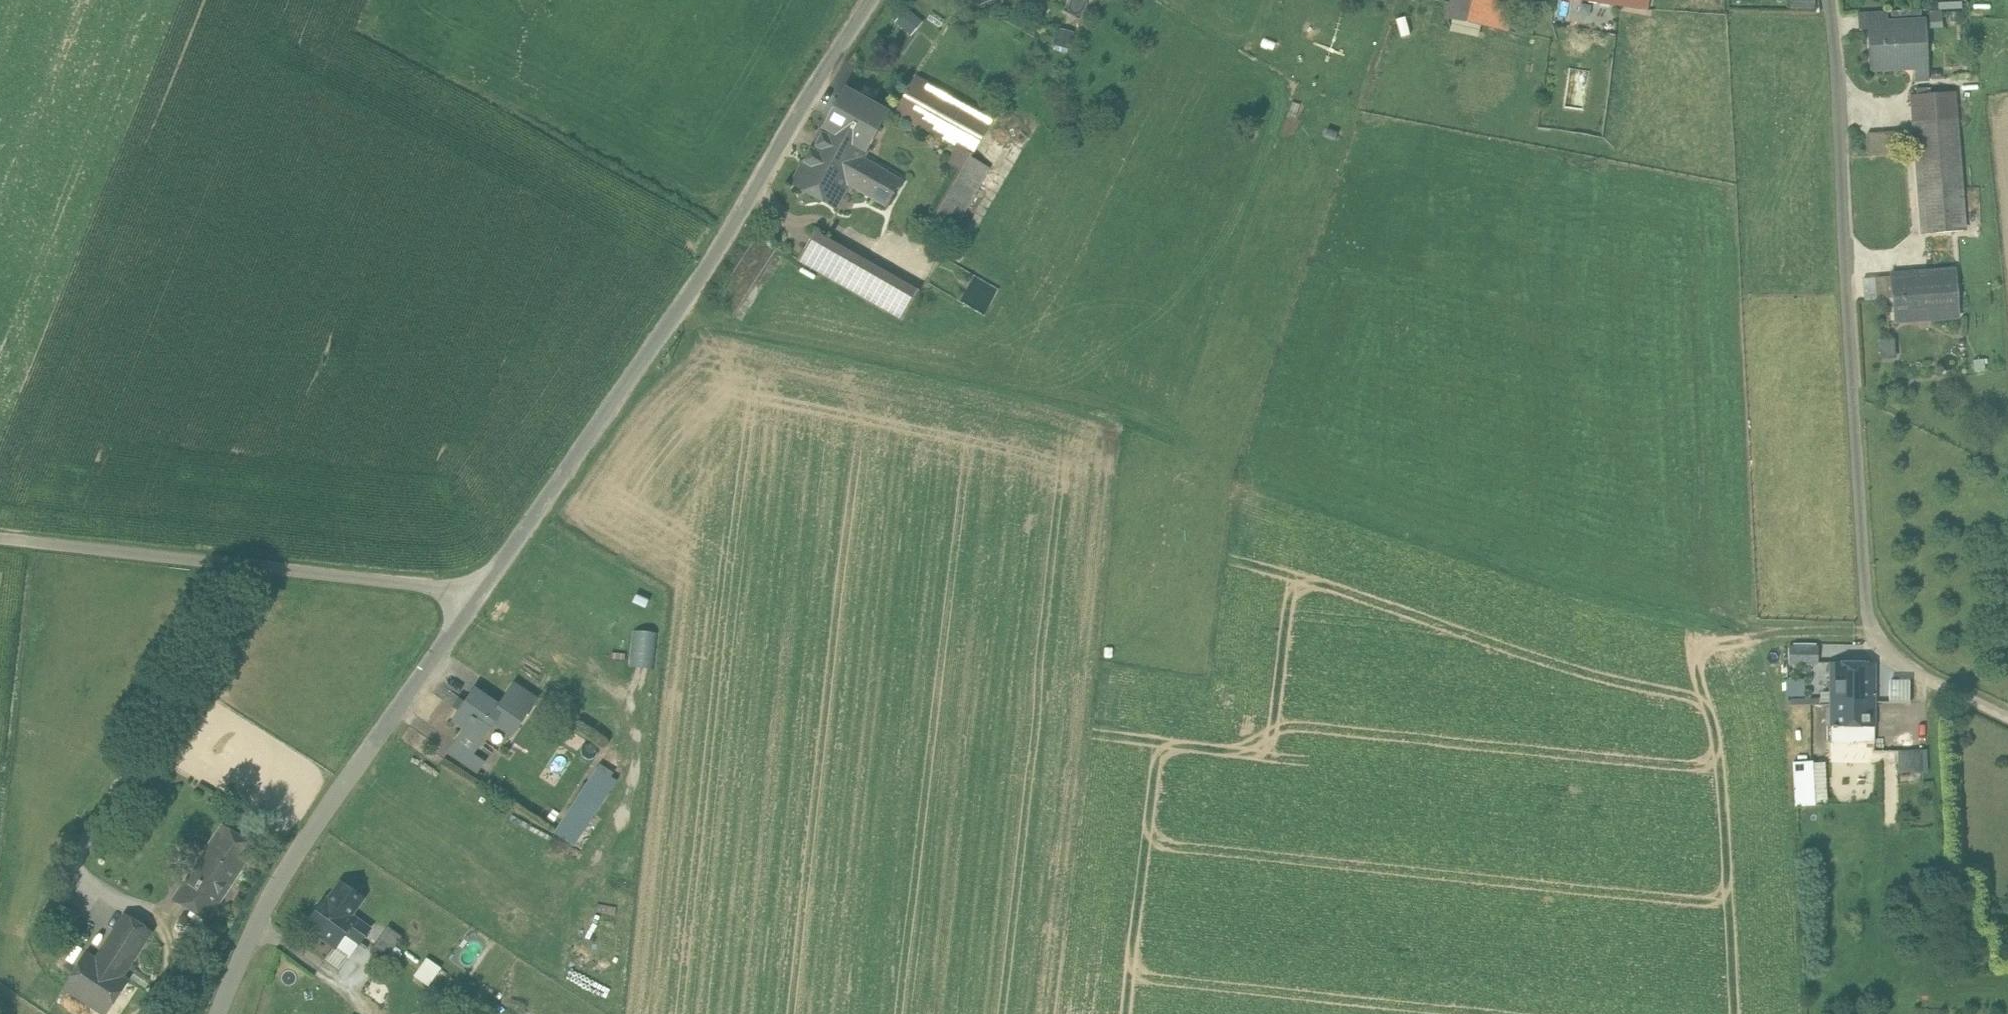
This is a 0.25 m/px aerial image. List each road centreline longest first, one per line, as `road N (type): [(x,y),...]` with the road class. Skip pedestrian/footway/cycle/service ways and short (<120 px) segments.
road 1 (residential): [(872,0),(640,371),(282,878),(216,1013)]
road 2 (unclassified): [(2007,718),(1918,674),(1867,618),(1829,0)]
road 3 (track): [(250,570),(67,881),(161,921),(170,968),(145,1013)]
road 4 (track): [(0,542),(481,595)]

